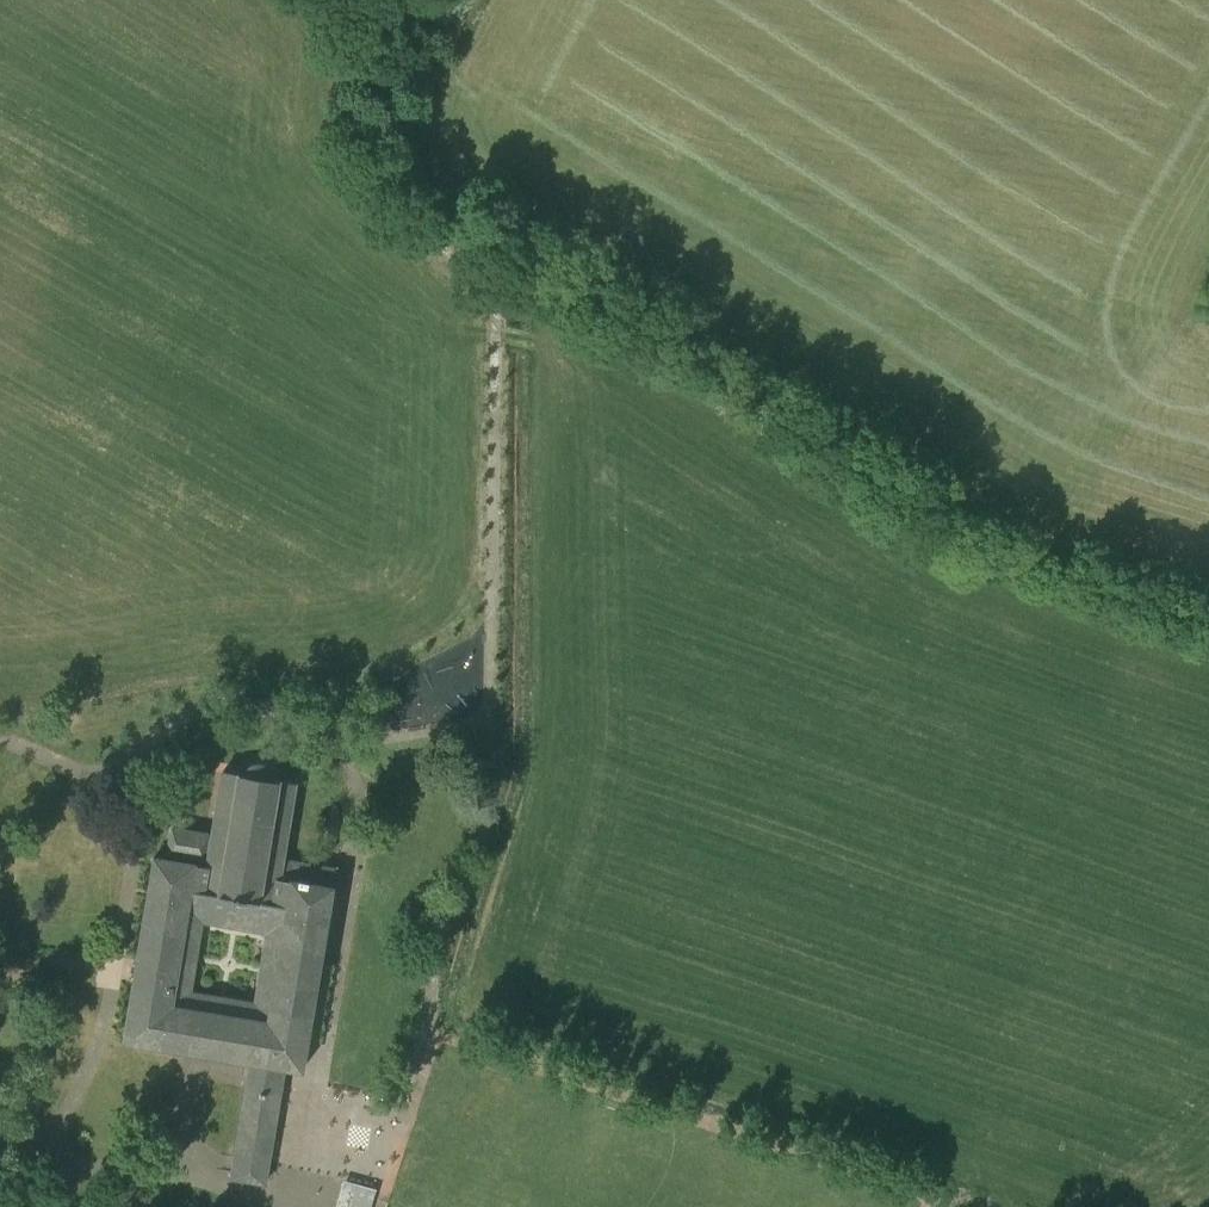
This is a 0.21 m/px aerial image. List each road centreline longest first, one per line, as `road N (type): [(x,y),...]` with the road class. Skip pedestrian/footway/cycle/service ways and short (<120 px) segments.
road 1 (track): [(387,0),(460,124),(459,216)]

